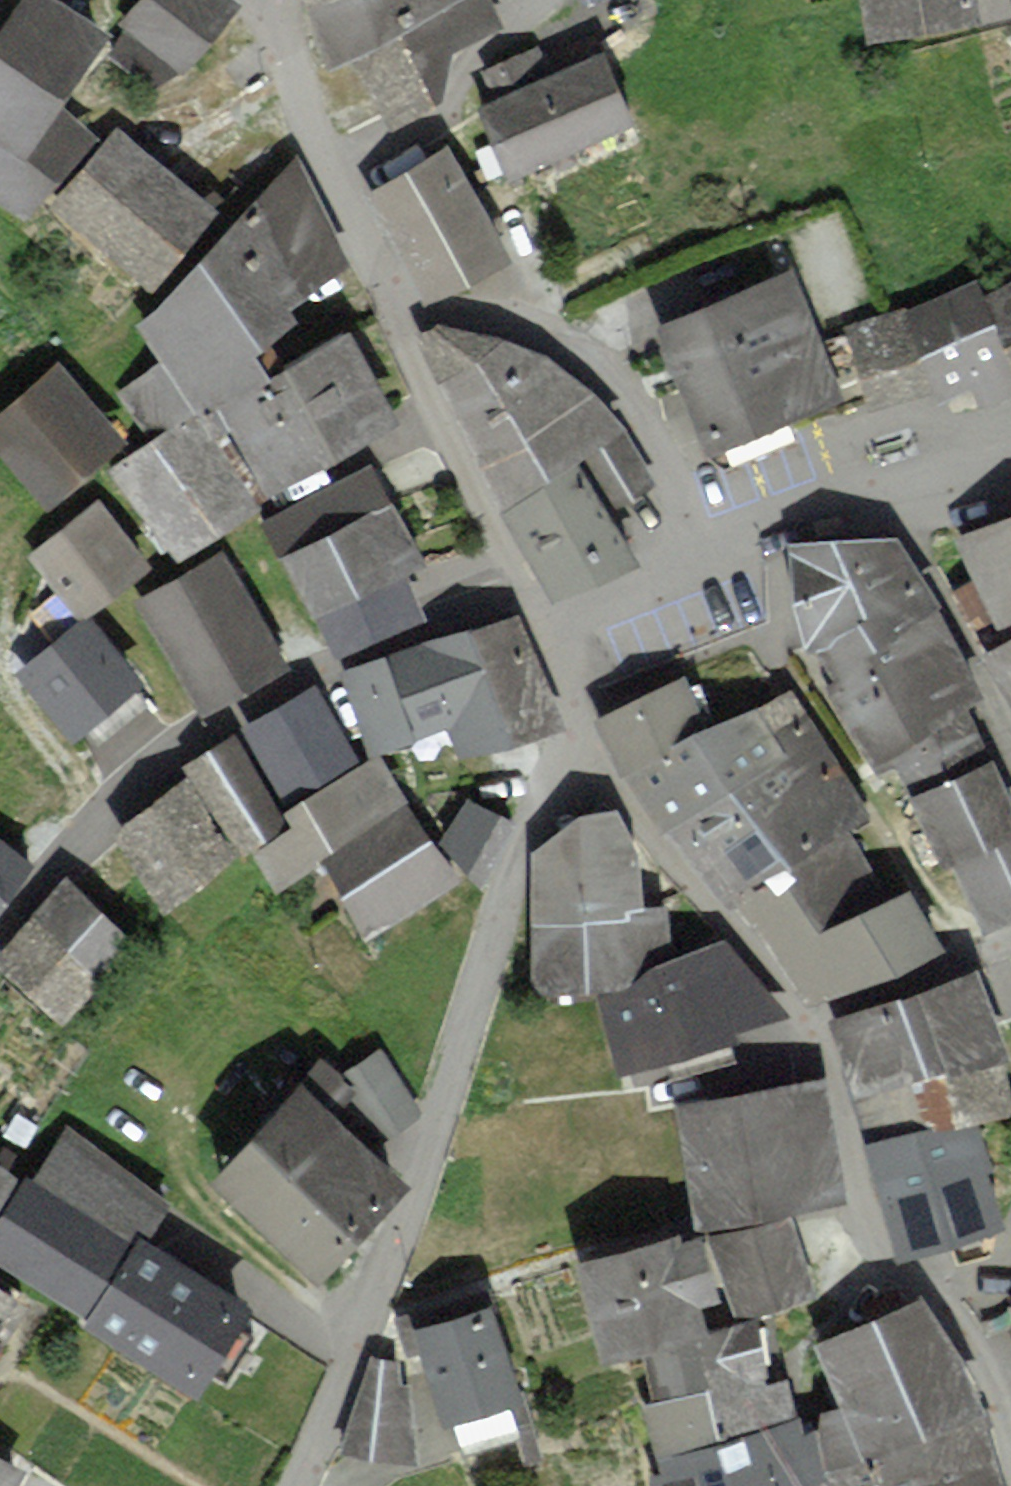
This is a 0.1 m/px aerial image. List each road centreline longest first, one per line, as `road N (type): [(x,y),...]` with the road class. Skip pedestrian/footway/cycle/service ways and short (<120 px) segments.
road 1 (residential): [(295,1485),(570,740)]
road 2 (residential): [(531,614),(341,660),(89,829),(0,954)]
road 3 (residential): [(1010,1455),(991,1364),(887,1261),(807,1027)]
road 4 (residential): [(394,316),(485,315),(608,377),(713,552)]
road 5 (residential): [(807,1027),(570,740)]
road 6 (residential): [(394,316),(295,110),(267,0)]
road 7 (residential): [(531,614),(394,316)]
road 8 (residential): [(1010,734),(891,495)]
road 9 (residential): [(1010,948),(807,1027)]
road 10 (residential): [(531,614),(572,619),(713,552)]
road 11 (residential): [(713,552),(820,507),(891,495)]
road 12 (residential): [(570,740),(560,680),(531,614)]
road 13 (residential): [(891,495),(1010,464)]

